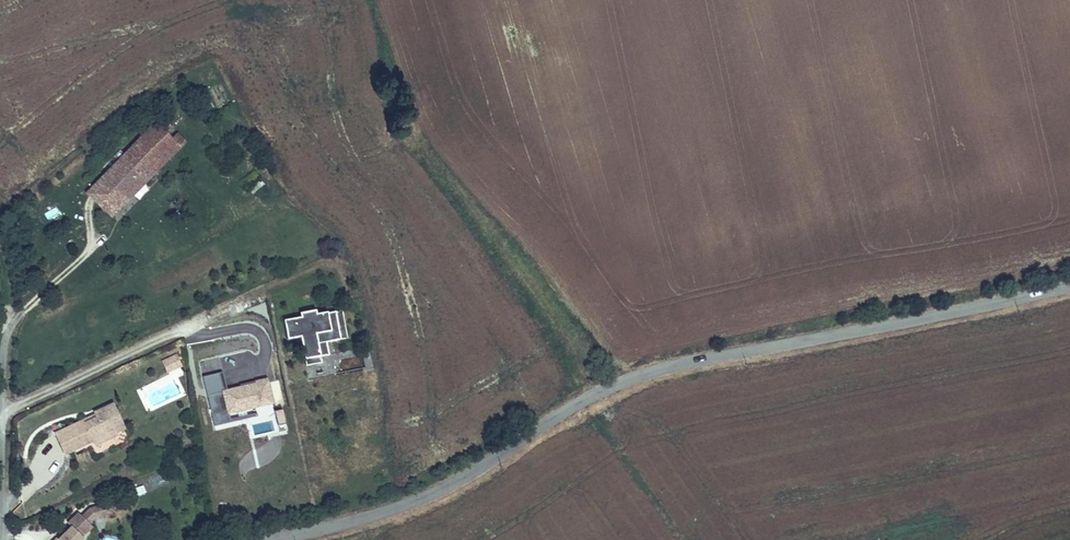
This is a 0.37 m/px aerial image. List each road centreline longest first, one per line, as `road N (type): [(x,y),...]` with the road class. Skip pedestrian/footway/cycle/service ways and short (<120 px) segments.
road 1 (tertiary): [(1069,285),(632,378),(563,410),(439,493),(377,517),(261,539)]

